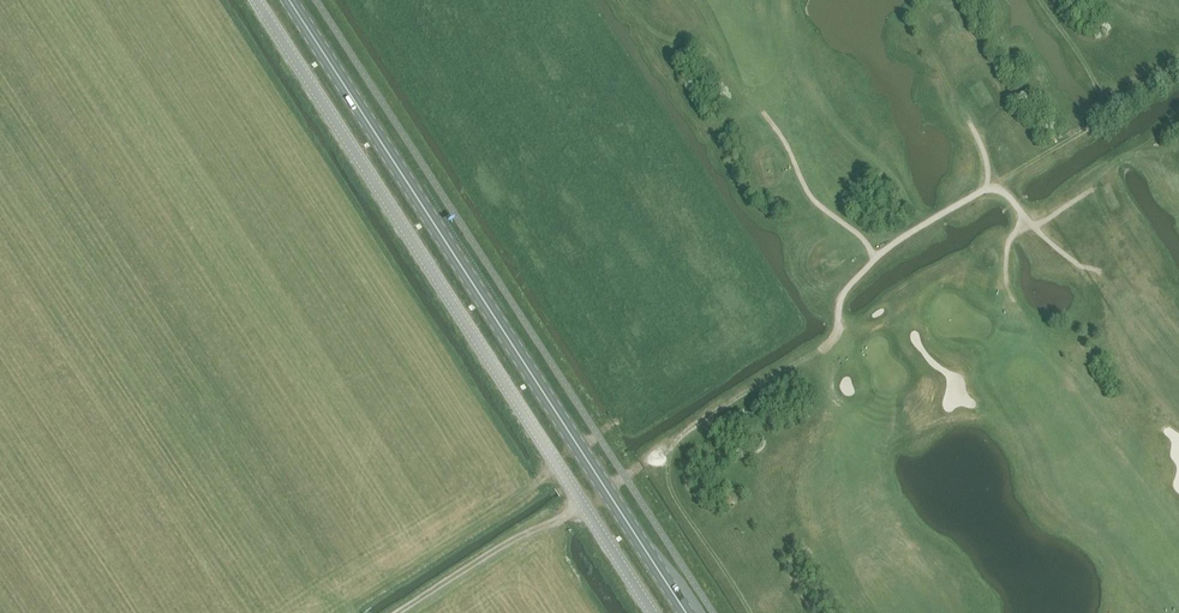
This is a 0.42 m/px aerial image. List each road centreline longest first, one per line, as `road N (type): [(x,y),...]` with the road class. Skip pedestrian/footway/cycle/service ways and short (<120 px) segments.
road 1 (primary): [(289,0),(686,612)]
road 2 (unclassified): [(257,0),(653,612)]
road 3 (track): [(817,351),(545,524)]

